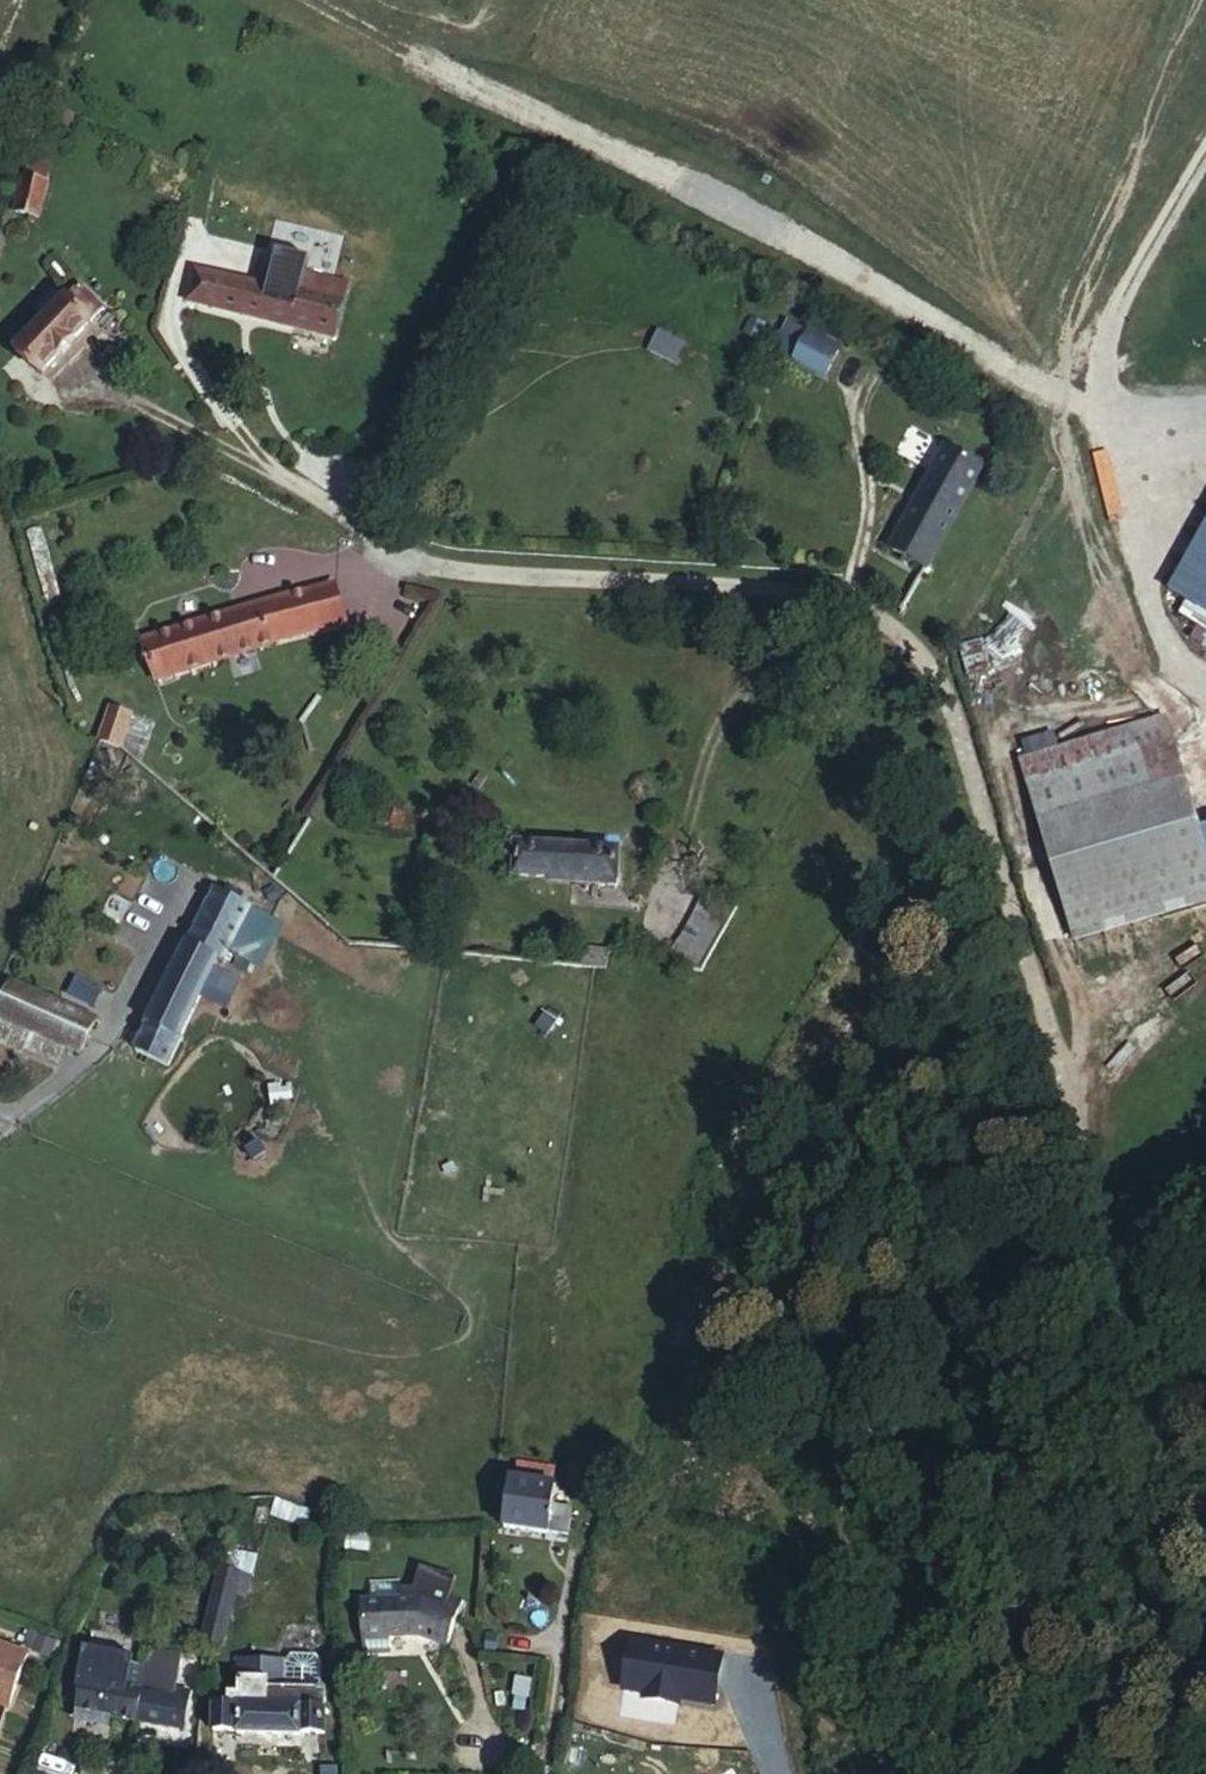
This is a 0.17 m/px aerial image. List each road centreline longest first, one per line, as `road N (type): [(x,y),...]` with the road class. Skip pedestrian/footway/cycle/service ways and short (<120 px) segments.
road 1 (residential): [(859,1773),(1128,1378)]
road 2 (track): [(985,1773),(1205,1762)]

